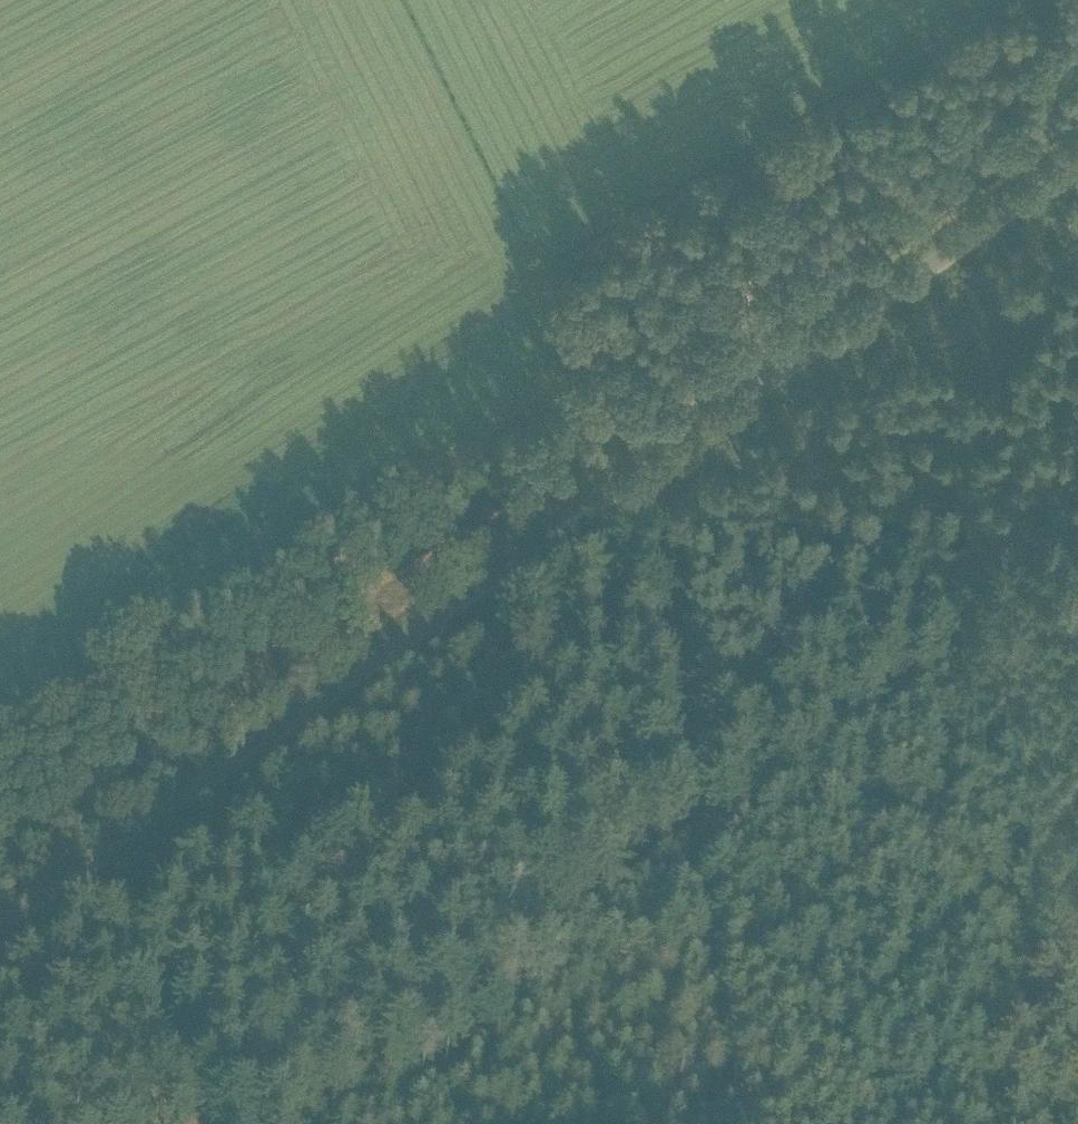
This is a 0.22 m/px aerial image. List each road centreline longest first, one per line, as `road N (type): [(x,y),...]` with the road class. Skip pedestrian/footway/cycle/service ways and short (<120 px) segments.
road 1 (unclassified): [(0,938),(169,827),(1077,173)]
road 2 (track): [(739,1123),(623,500)]
road 3 (track): [(741,1123),(1077,733)]
road 4 (track): [(193,1123),(95,875)]

